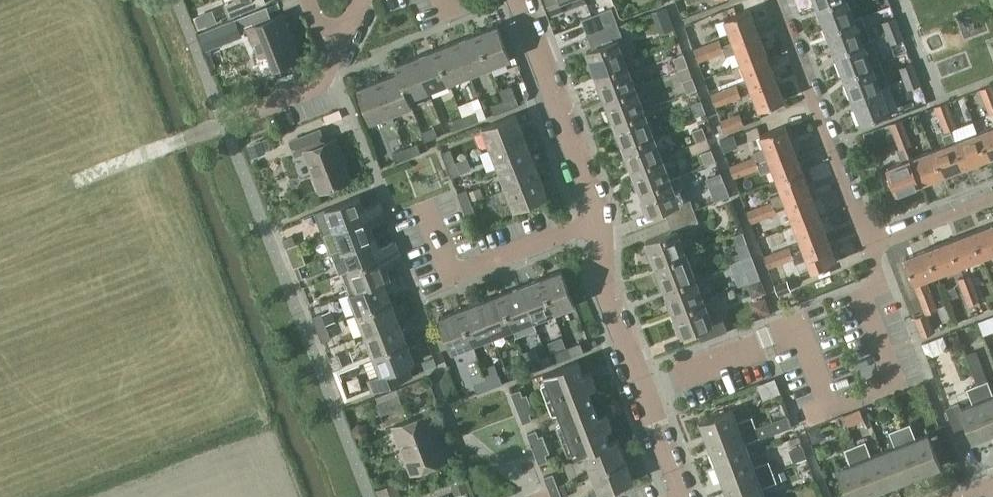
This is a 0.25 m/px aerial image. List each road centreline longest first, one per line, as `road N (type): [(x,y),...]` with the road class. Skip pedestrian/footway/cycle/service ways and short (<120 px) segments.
road 1 (residential): [(992,198),(874,239),(778,0)]
road 2 (residential): [(686,496),(604,275),(601,223)]
road 3 (residential): [(601,223),(519,0)]
road 4 (residential): [(425,202),(455,273),(601,223)]
road 5 (track): [(74,181),(225,122)]
road 6 (residential): [(340,44),(321,80),(225,122)]

